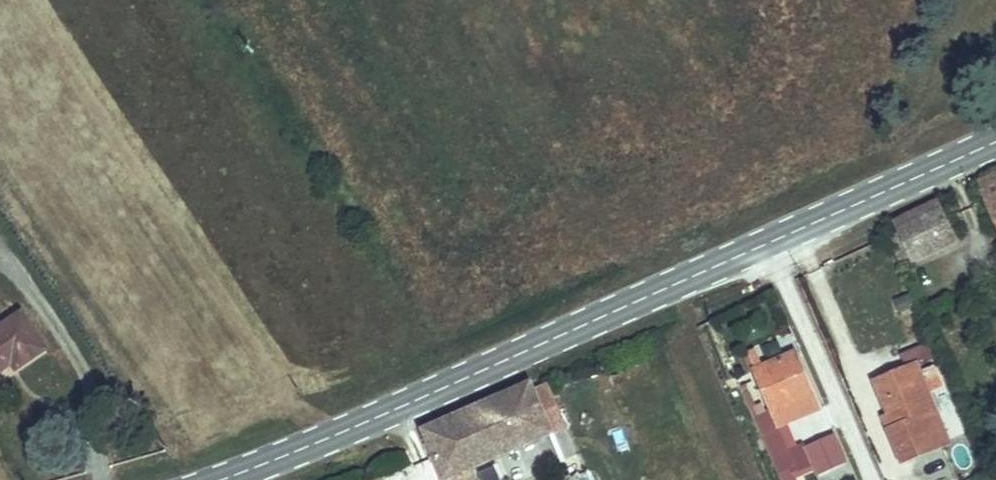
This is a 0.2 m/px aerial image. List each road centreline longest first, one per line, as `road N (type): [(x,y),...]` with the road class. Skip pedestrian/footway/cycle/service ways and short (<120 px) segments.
road 1 (secondary): [(995,133),(528,350),(213,479)]

